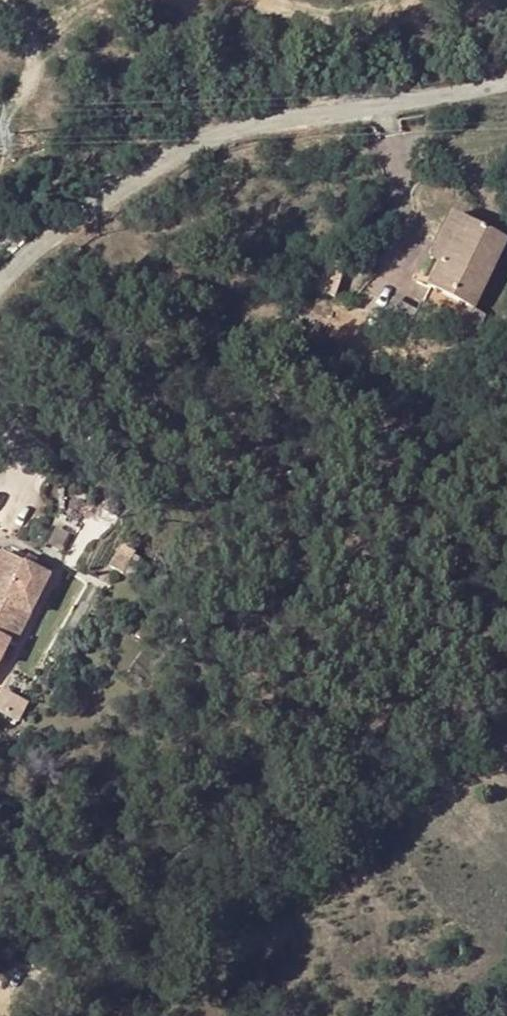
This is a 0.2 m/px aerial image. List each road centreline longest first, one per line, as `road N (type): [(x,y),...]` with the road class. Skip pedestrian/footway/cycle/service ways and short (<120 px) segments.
road 1 (residential): [(0,287),(34,249),(223,132),(506,76)]

